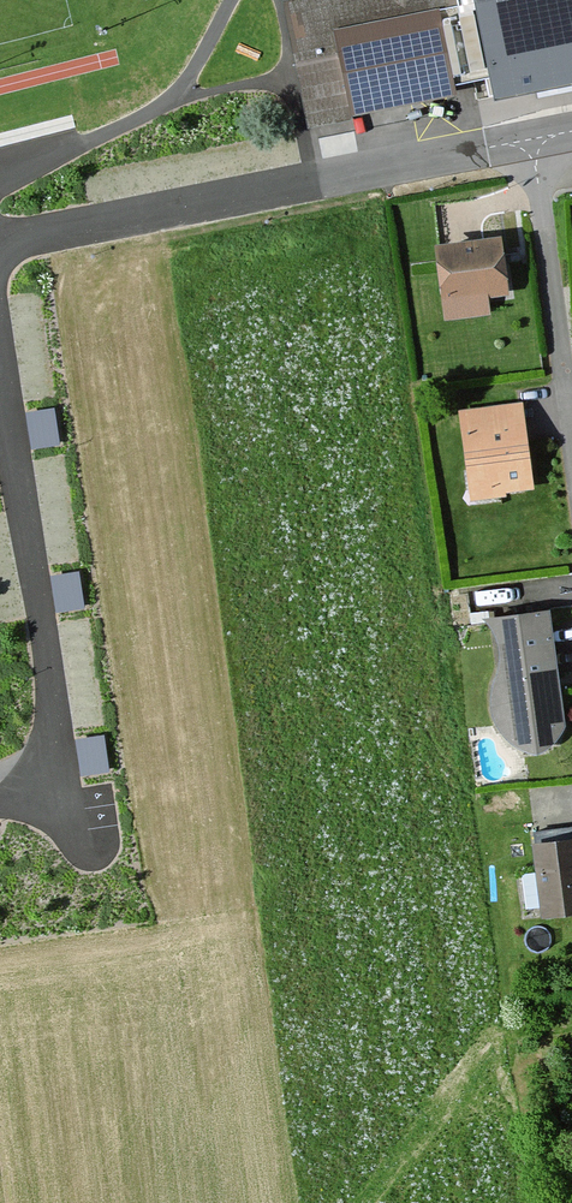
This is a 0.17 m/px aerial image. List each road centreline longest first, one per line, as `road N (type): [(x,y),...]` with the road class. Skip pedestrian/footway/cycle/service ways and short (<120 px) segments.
road 1 (residential): [(533,144),(5,241)]
road 2 (residential): [(533,144),(571,454)]

